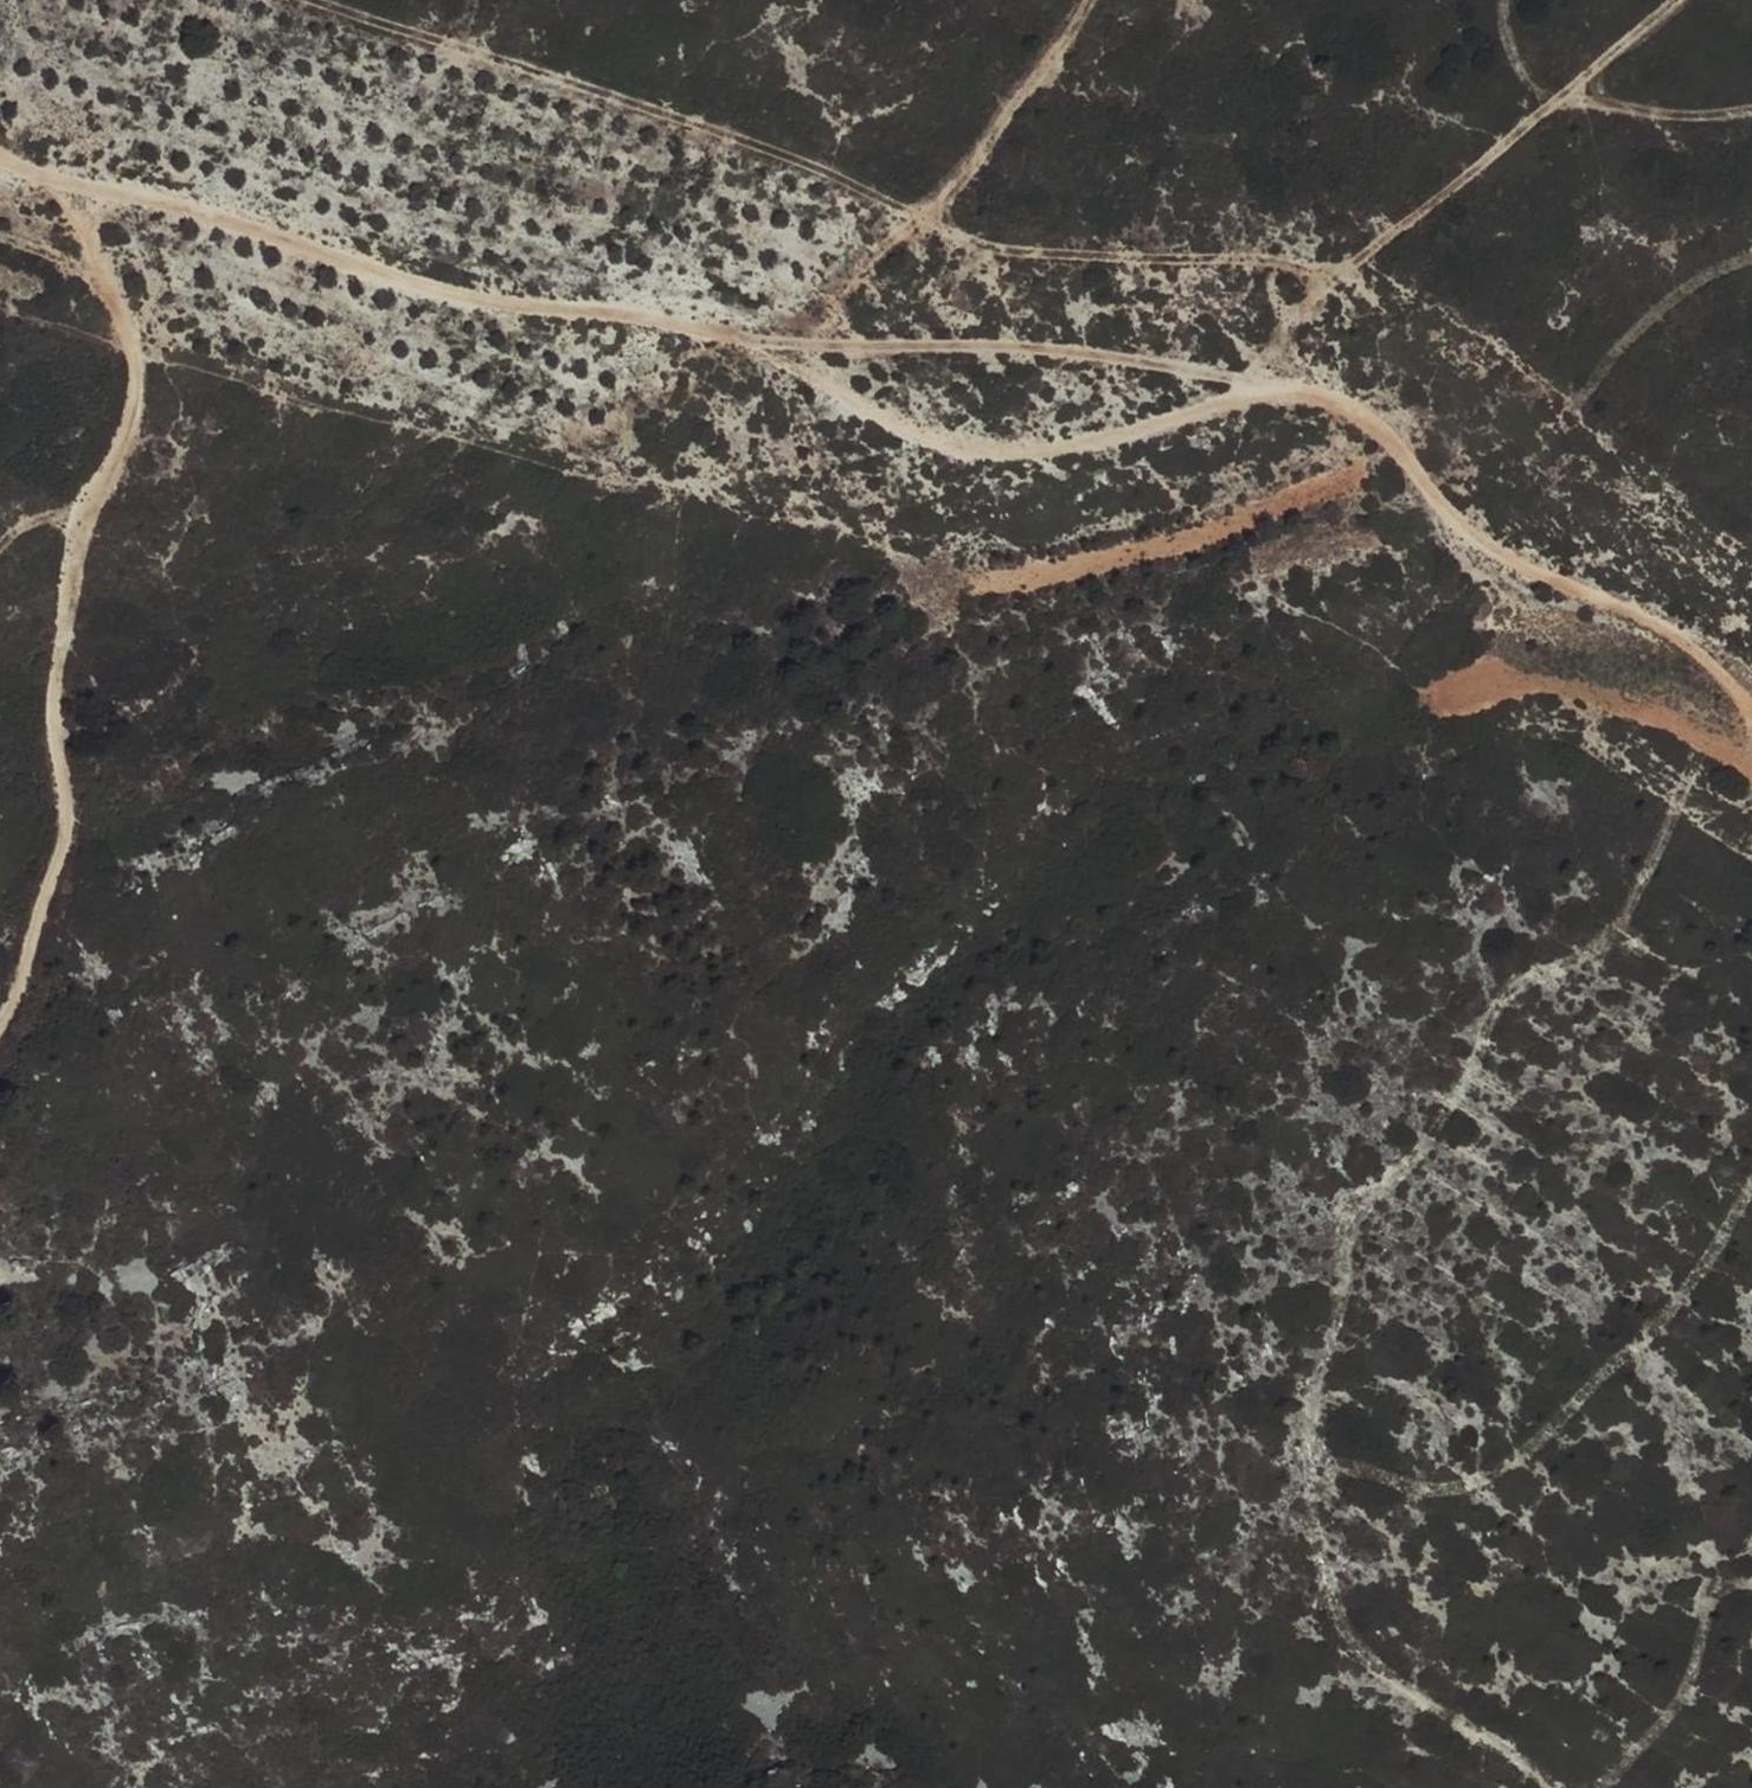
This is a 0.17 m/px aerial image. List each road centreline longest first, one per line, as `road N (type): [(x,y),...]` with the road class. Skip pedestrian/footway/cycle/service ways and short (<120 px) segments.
road 1 (track): [(0,146),(78,172),(226,199),(479,291),(709,296),(762,318),(870,413),(923,432),(1043,440),(1202,392),(1344,388),(1462,524),(1559,582),(1701,628),(1751,690)]
road 2 (track): [(78,172),(131,361),(125,410),(64,541),(49,722),(58,842),(0,1008)]

